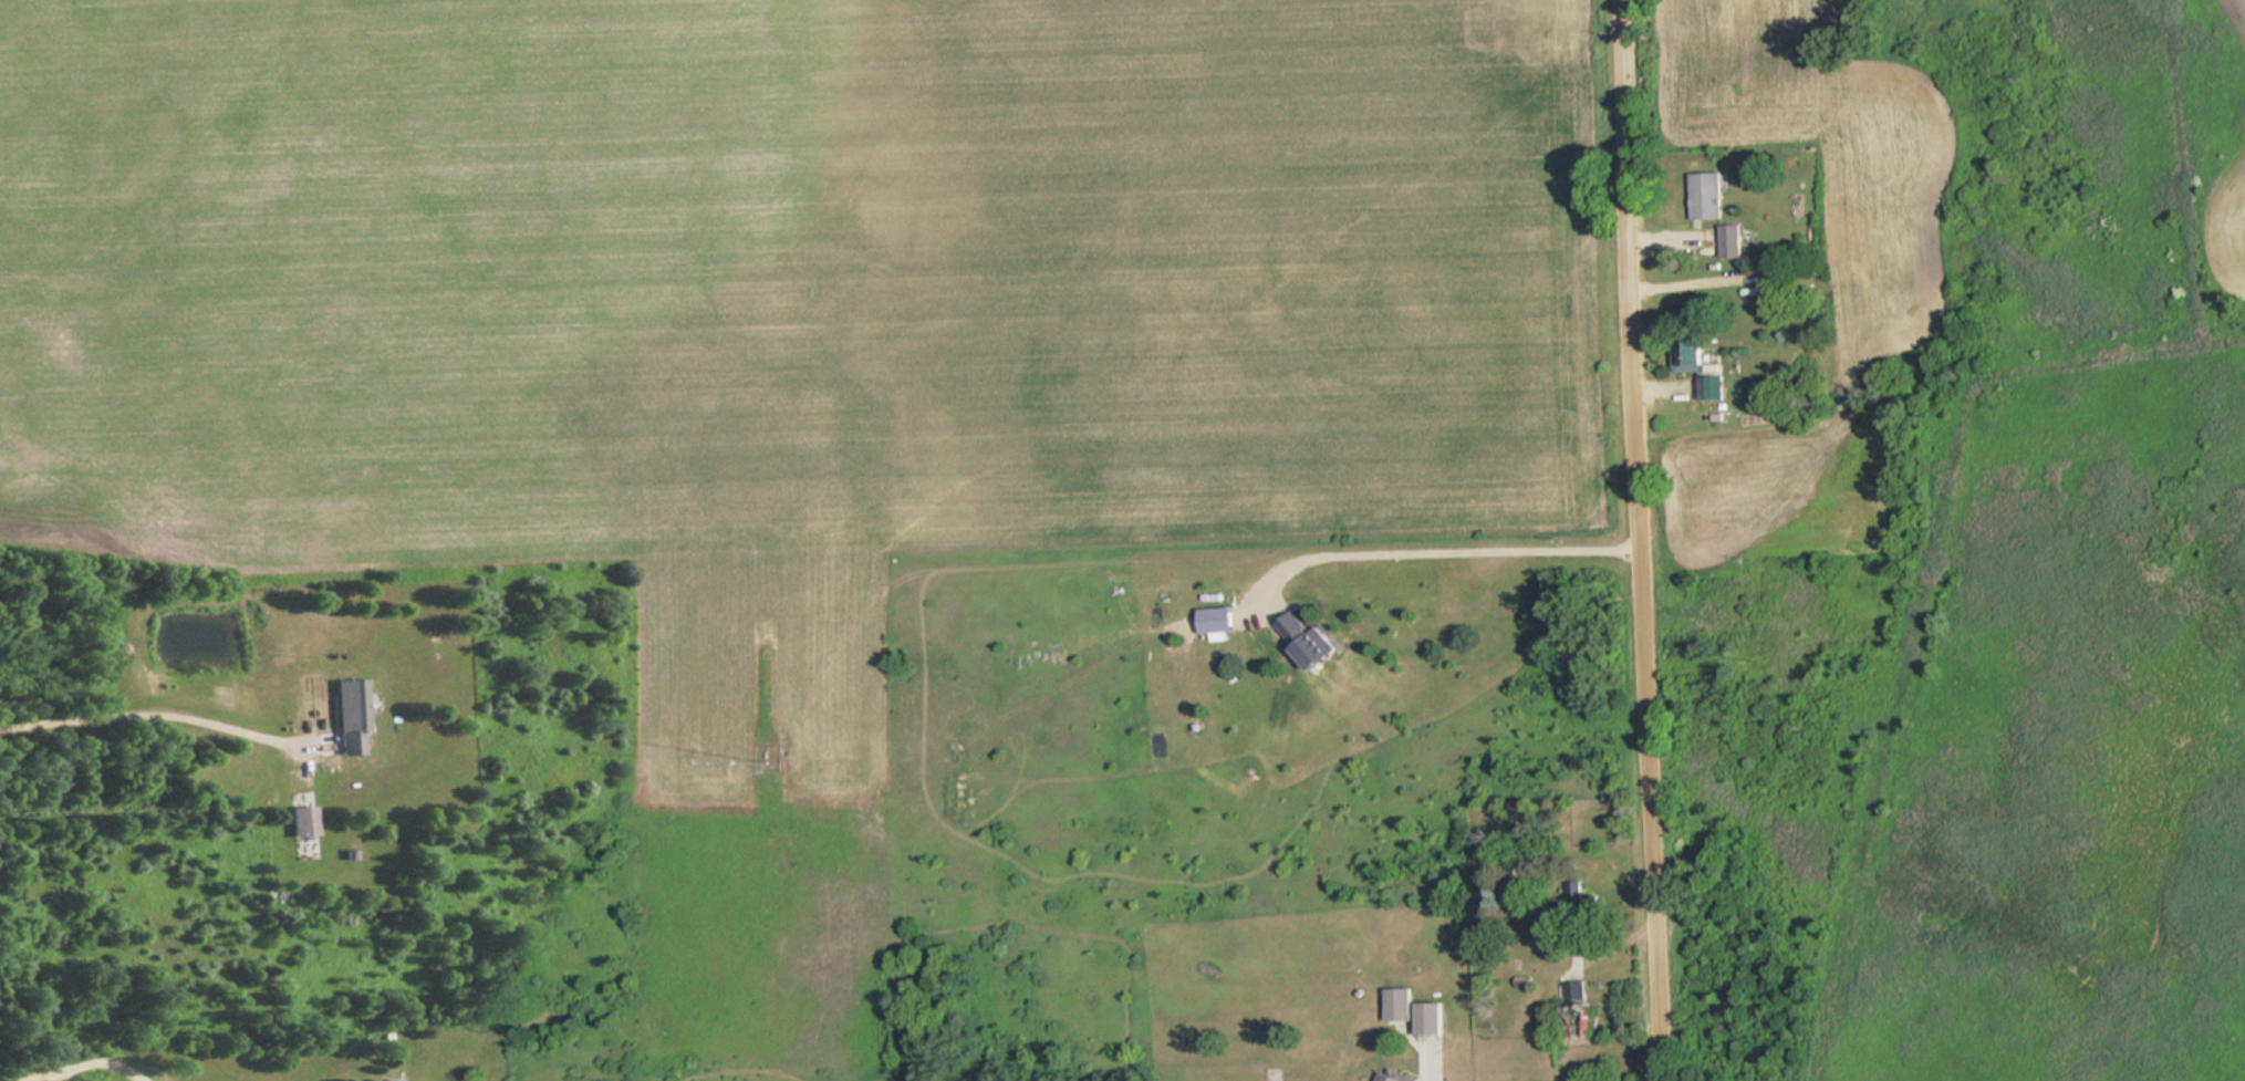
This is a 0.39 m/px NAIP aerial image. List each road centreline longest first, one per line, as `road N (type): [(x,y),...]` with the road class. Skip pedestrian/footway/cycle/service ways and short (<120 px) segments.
road 1 (residential): [(1661,1080),(1626,0)]

